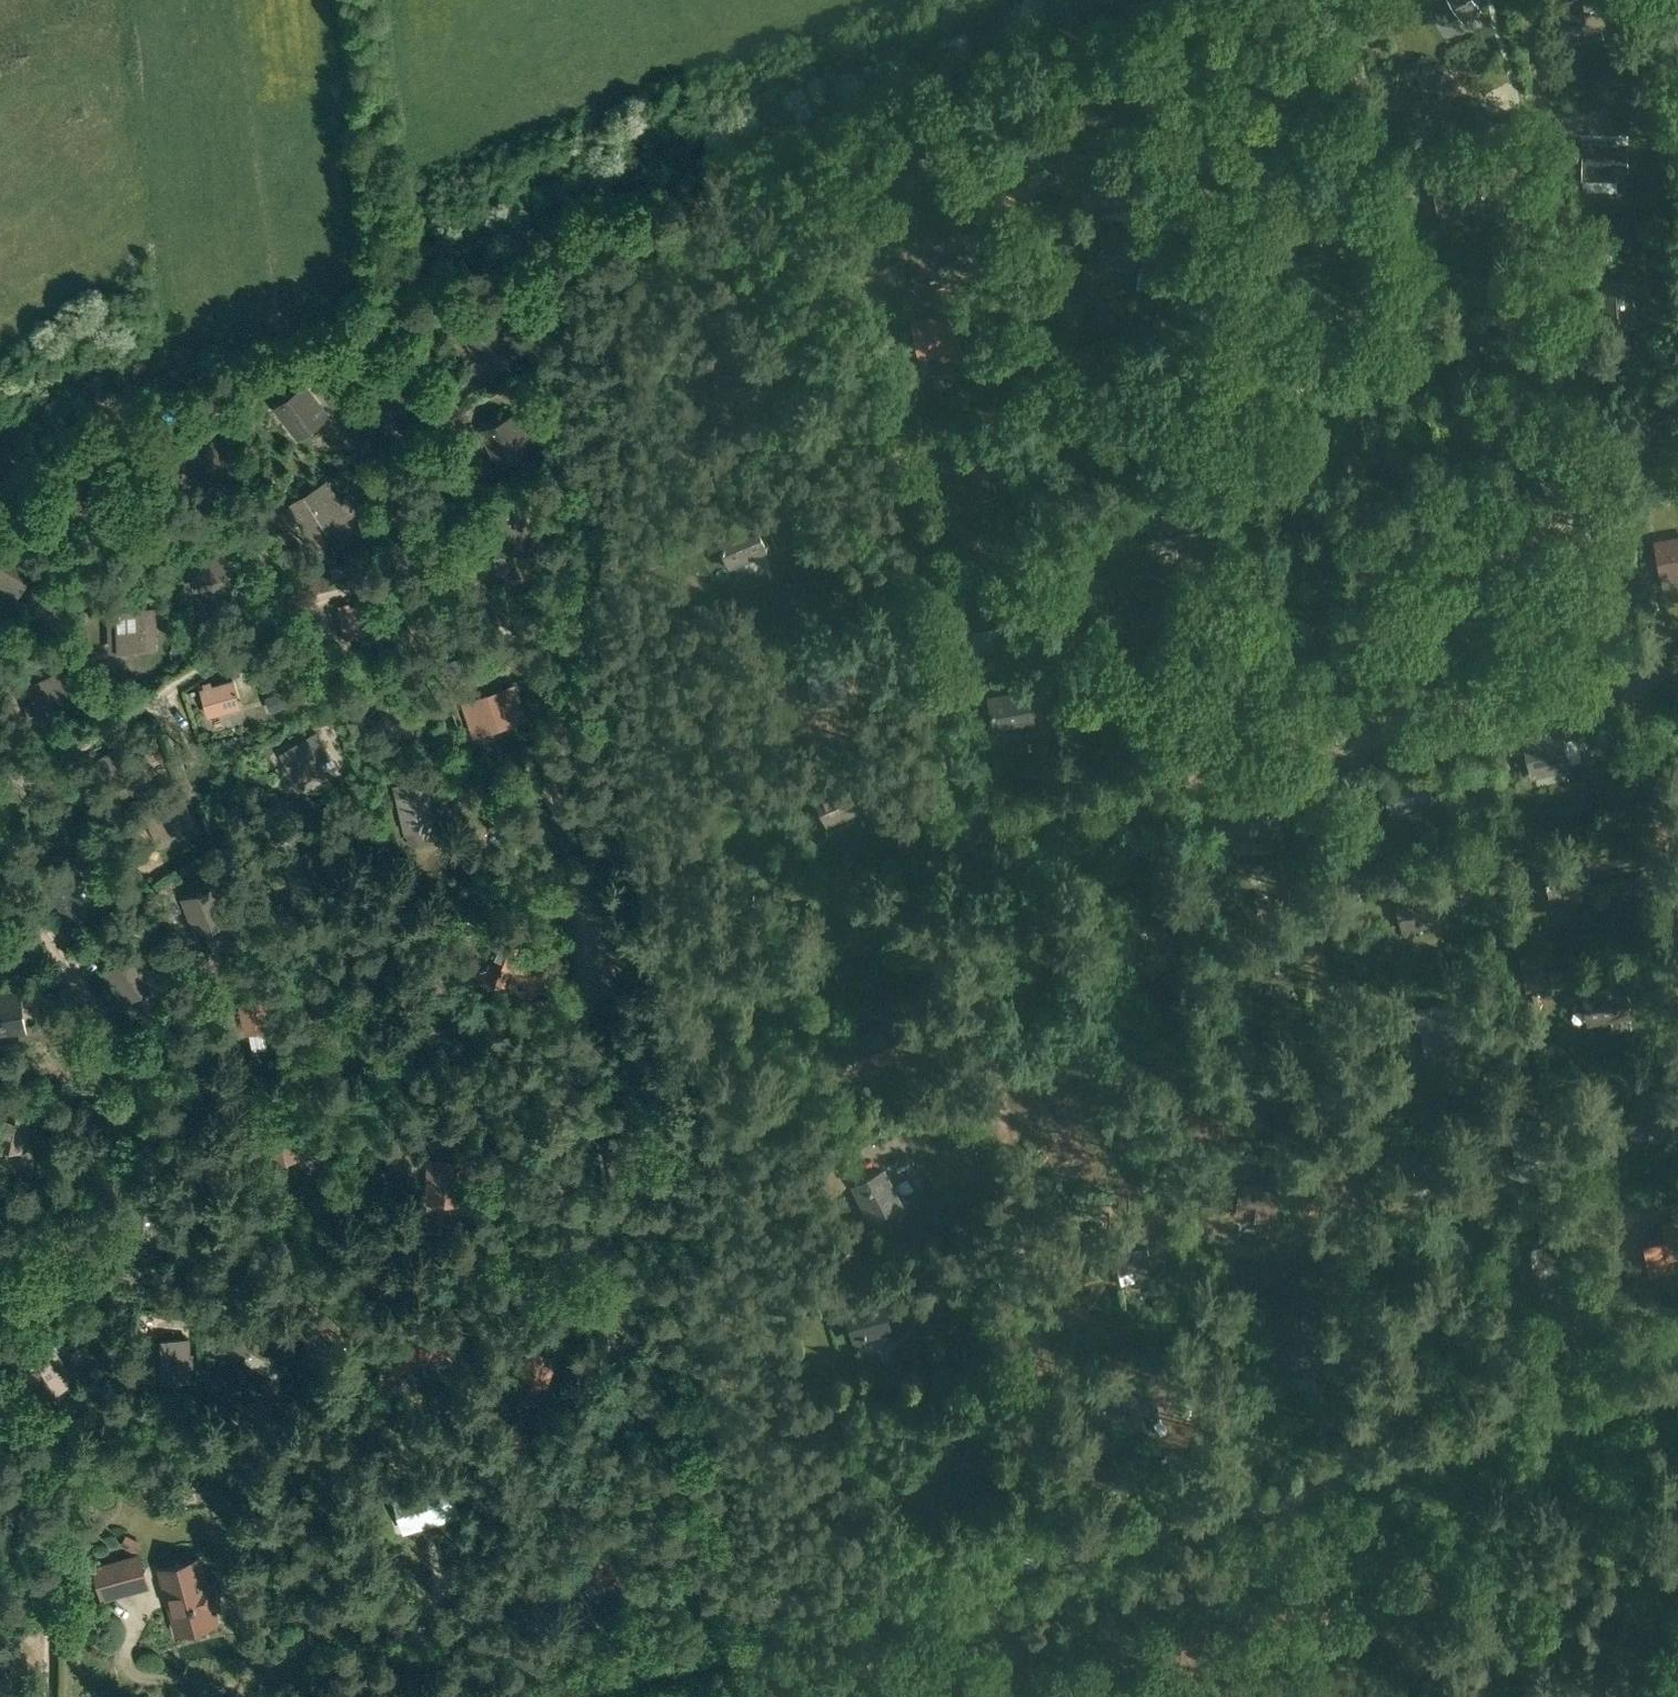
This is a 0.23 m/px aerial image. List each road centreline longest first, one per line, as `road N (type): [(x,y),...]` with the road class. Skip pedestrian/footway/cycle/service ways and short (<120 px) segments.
road 1 (unclassified): [(549,1696),(1677,1384)]
road 2 (track): [(988,1575),(1001,1696)]

